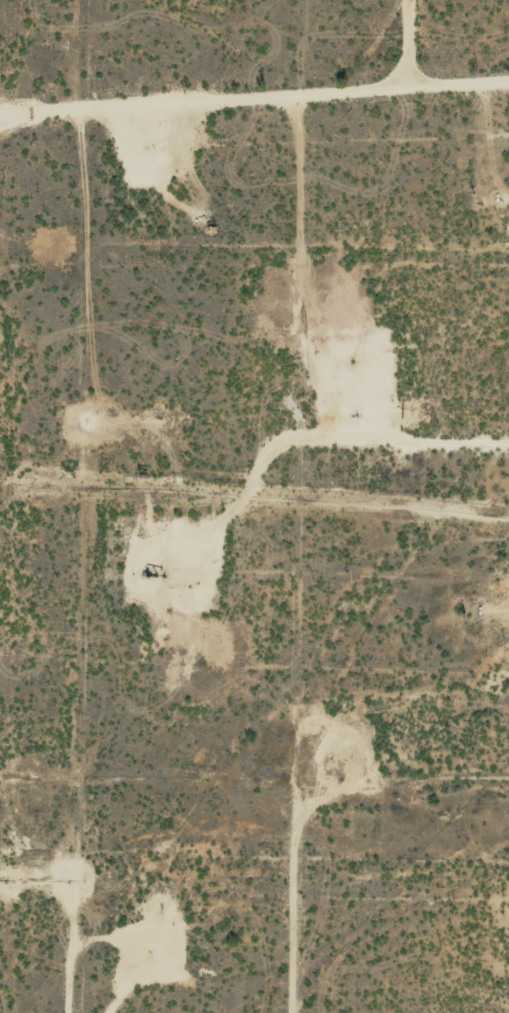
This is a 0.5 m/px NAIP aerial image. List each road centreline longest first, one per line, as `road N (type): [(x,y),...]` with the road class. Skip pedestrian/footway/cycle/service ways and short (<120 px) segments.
road 1 (track): [(0,85),(508,53)]

